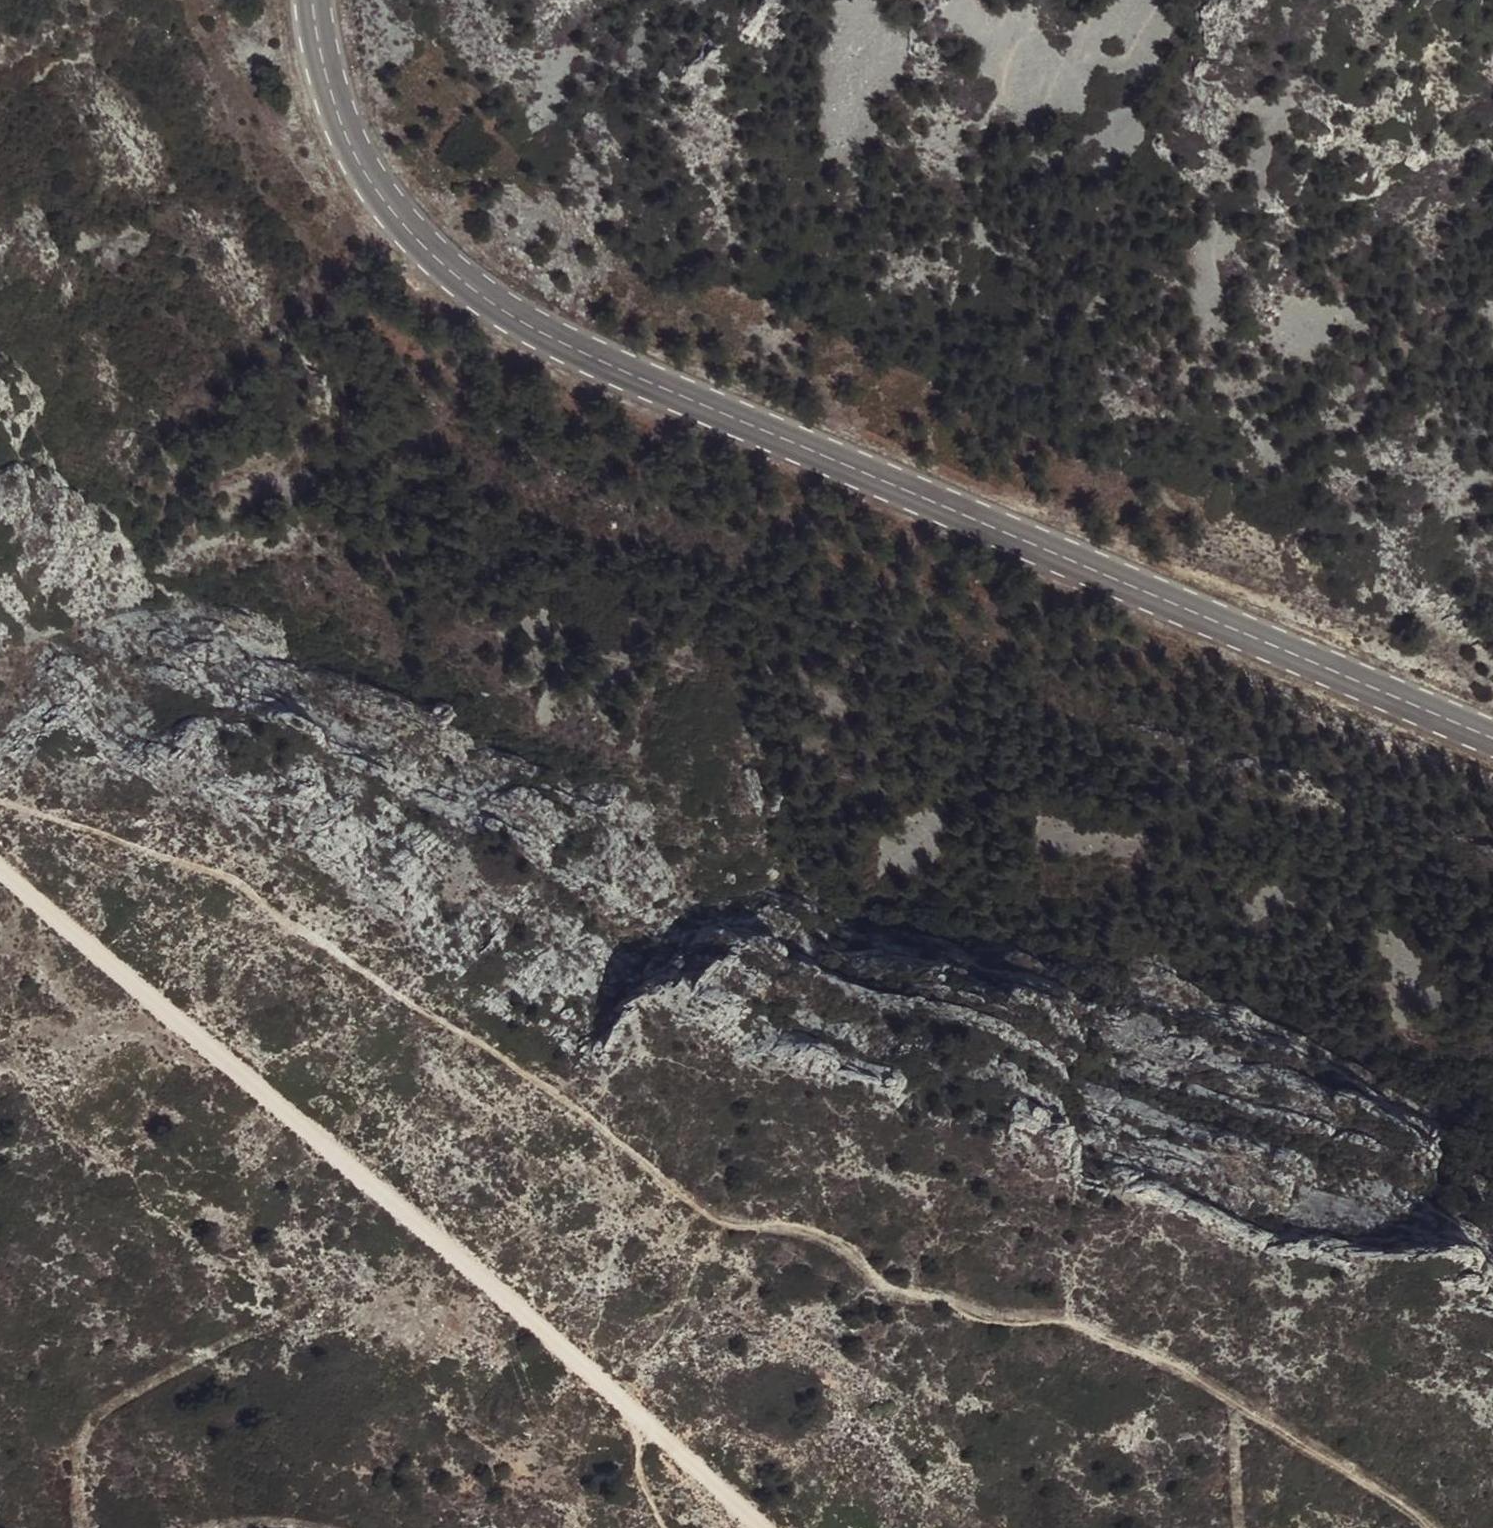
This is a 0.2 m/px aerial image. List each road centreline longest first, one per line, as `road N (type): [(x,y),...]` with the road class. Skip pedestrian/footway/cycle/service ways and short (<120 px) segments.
road 1 (tertiary): [(310,0),(325,74),(382,202),(454,278),(501,313),(559,346),(1492,740)]
road 2 (track): [(0,868),(772,1527)]

